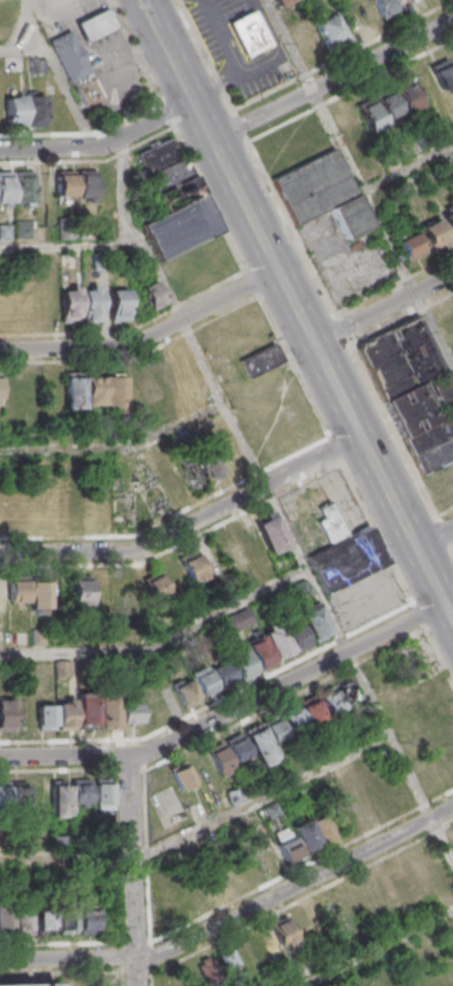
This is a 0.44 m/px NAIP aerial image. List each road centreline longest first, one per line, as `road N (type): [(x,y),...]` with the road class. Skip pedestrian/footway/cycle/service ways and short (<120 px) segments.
road 1 (secondary): [(452,620),(166,45)]
road 2 (residential): [(452,806),(150,957),(0,960)]
road 3 (residential): [(0,756),(143,753),(444,602)]
road 4 (residential): [(452,19),(212,138)]
road 5 (residential): [(360,434),(131,549)]
road 6 (residential): [(138,985),(127,753)]
road 7 (residential): [(193,100),(107,145),(0,147)]
road 8 (residential): [(127,345),(278,269)]
road 9 (residential): [(452,274),(314,341)]
road 10 (residential): [(131,549),(0,552)]
road 11 (residential): [(0,348),(127,345)]

